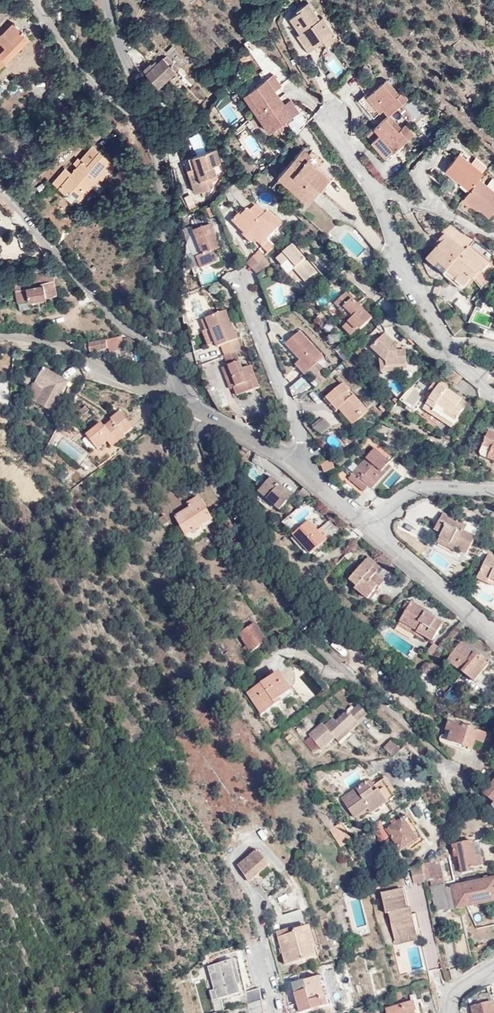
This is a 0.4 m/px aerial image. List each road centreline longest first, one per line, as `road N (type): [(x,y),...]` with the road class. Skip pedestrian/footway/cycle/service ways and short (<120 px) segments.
road 1 (residential): [(493,817),(297,624),(203,467),(187,407)]
road 2 (residential): [(164,354),(154,273),(162,182),(106,0)]
road 3 (residential): [(493,396),(447,343),(379,199),(337,138),(333,104)]
road 4 (residential): [(164,354),(119,325),(0,187)]
road 5 (residential): [(369,529),(288,461),(187,407)]
road 6 (residential): [(187,407),(121,384),(58,349),(0,337)]
road 7 (residential): [(493,636),(369,529)]
road 8 (residential): [(369,529),(416,491),(493,491)]

